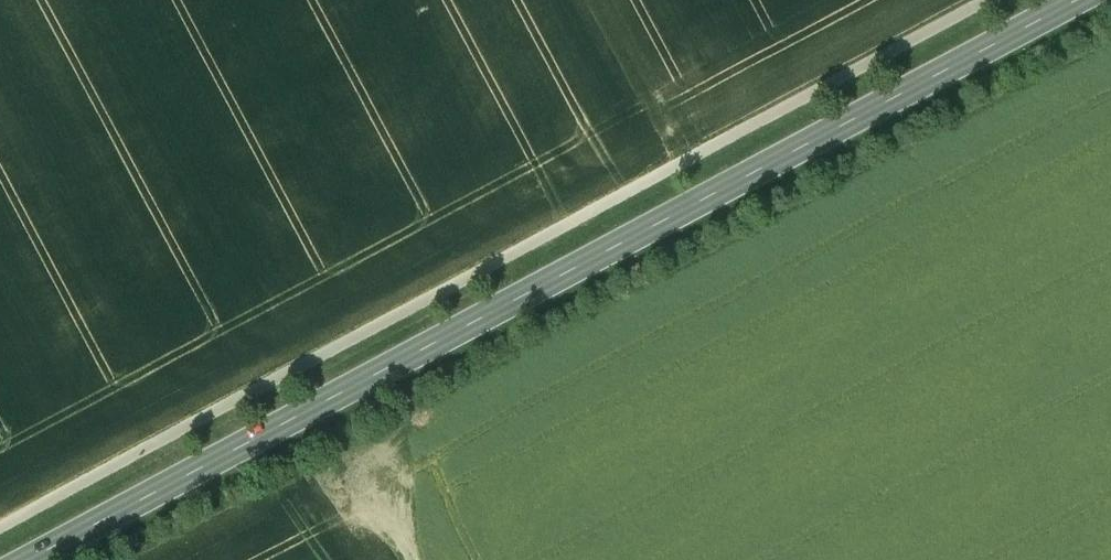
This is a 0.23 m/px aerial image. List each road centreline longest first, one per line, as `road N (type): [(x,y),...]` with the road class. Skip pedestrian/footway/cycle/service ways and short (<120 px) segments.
road 1 (secondary): [(27,559),(1076,0)]
road 2 (track): [(979,0),(0,519)]

